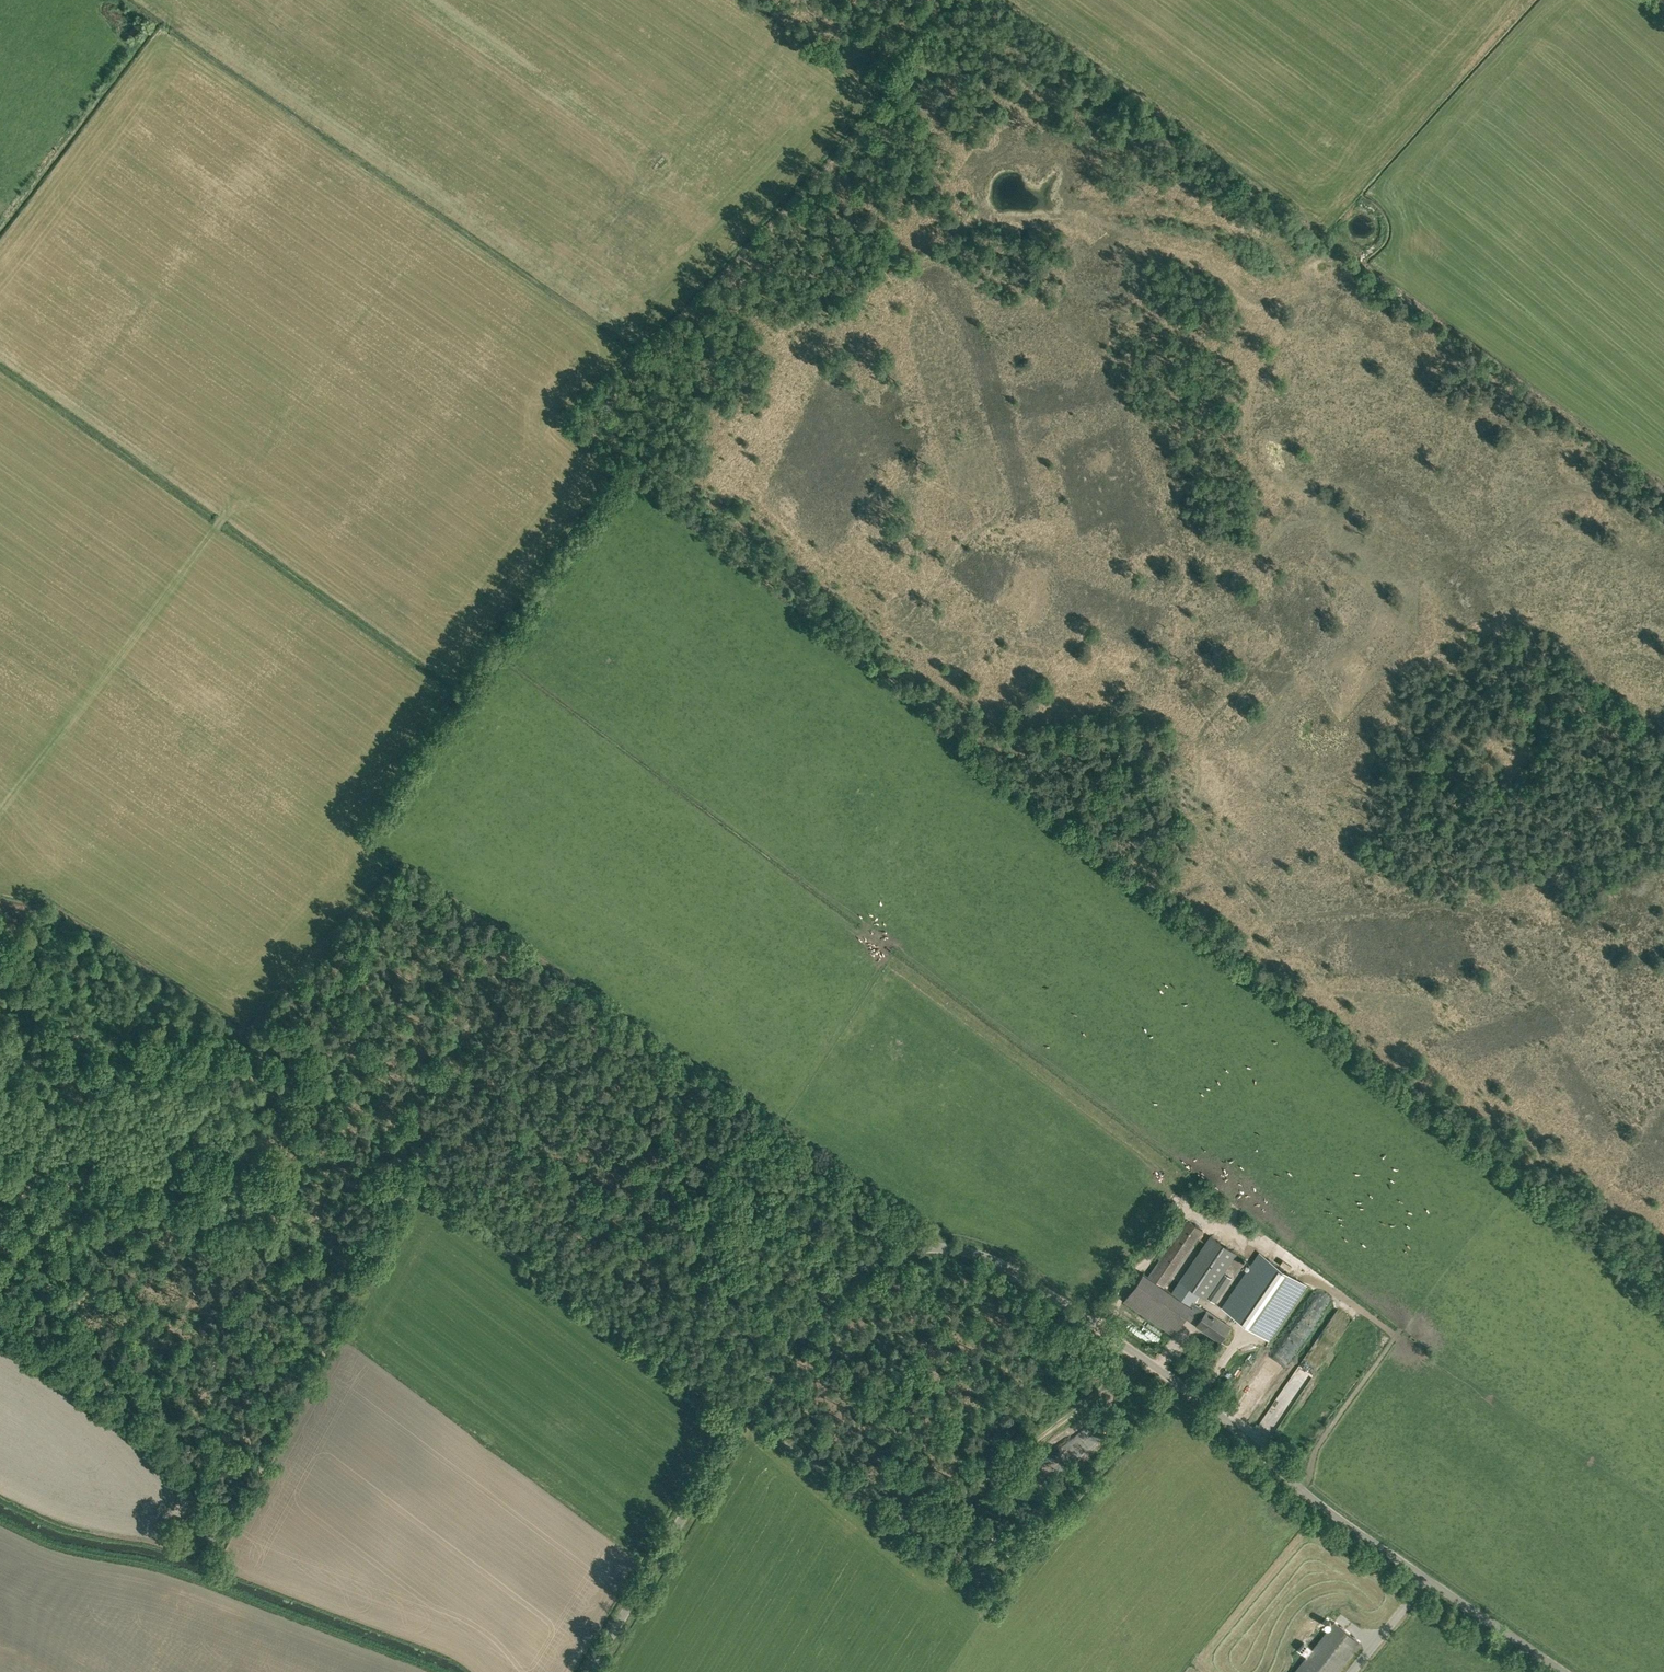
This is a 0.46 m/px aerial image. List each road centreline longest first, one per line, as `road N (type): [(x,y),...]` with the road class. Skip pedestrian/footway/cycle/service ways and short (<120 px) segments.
road 1 (unclassified): [(590,1671),(828,1288),(863,1263),(939,1248),(976,1253),(1037,1285),(1189,1392),(1324,1510),(1562,1671)]

